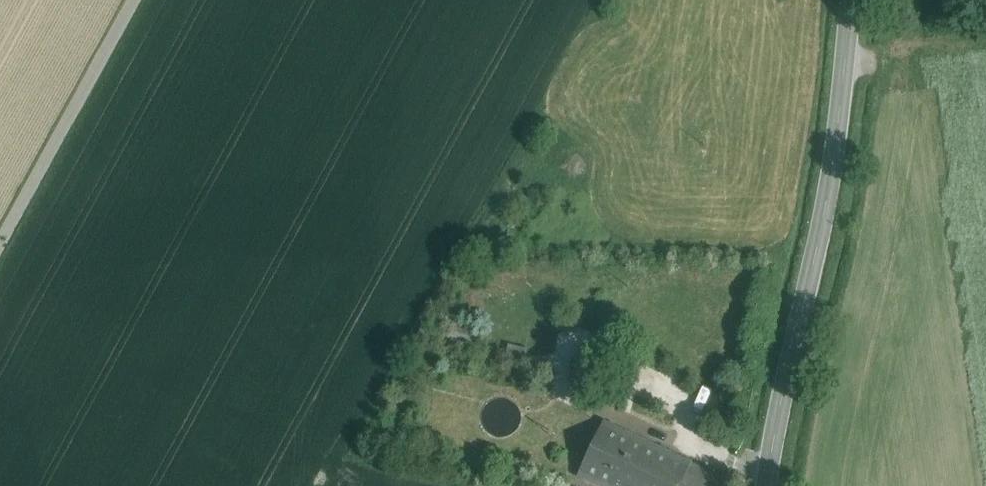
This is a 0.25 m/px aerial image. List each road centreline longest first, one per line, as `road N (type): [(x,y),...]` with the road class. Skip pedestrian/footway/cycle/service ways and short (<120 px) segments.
road 1 (secondary): [(767,485),(823,221),(852,0)]
road 2 (track): [(133,0),(0,240)]

